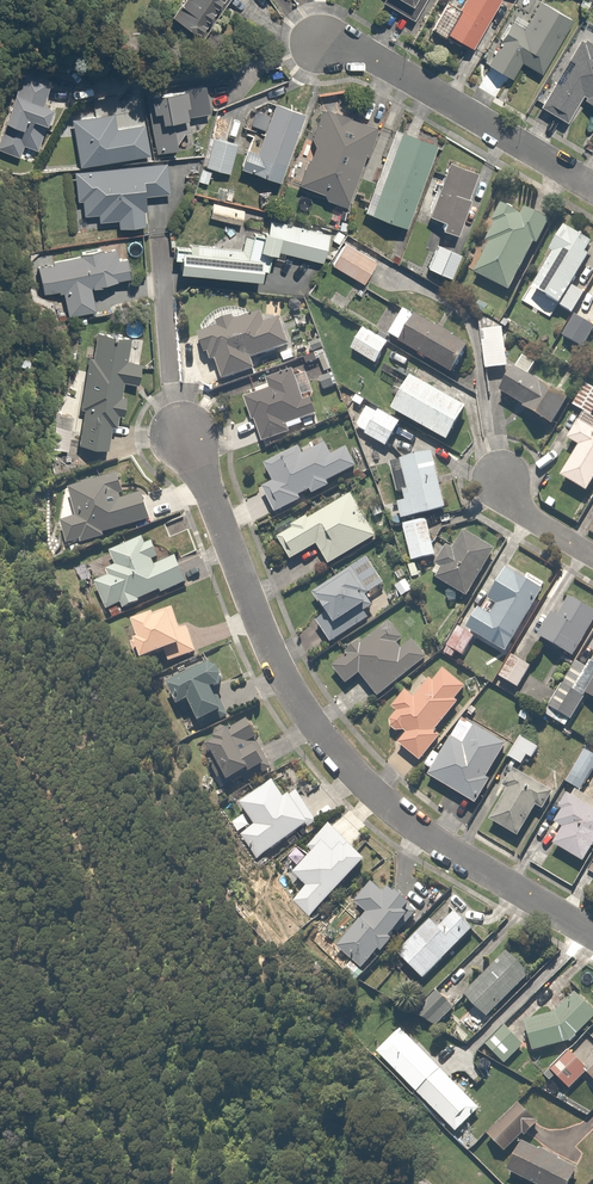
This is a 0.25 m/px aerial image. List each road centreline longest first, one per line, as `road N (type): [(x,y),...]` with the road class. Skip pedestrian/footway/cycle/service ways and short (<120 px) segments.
road 1 (residential): [(185,435),(272,653),(329,746),(404,821),(592,936)]
road 2 (residential): [(322,44),(372,58),(592,188)]
road 3 (residential): [(503,478),(524,515),(592,556)]

